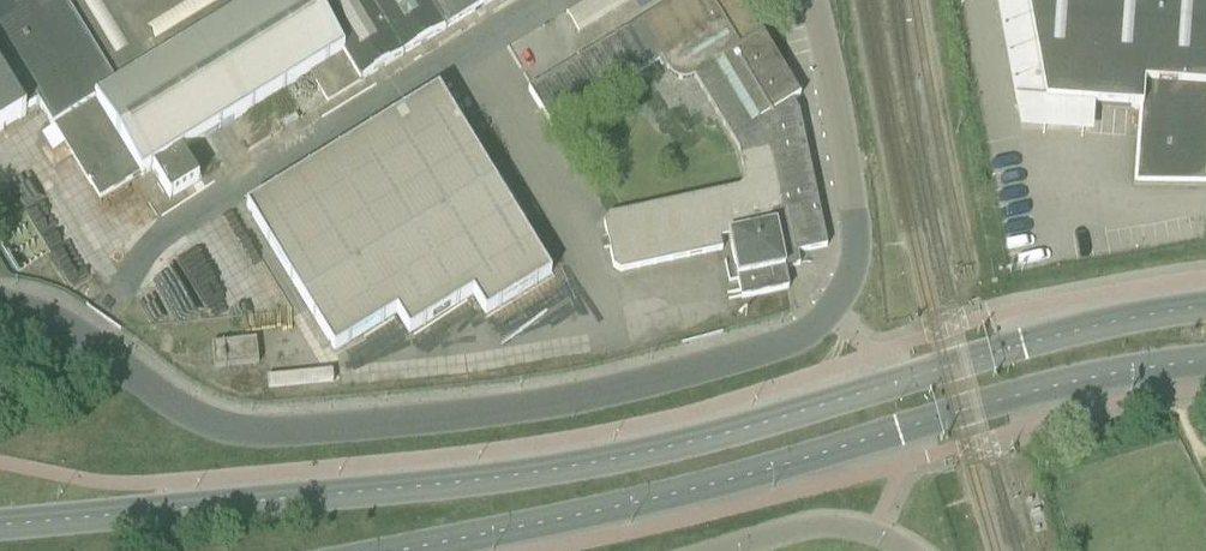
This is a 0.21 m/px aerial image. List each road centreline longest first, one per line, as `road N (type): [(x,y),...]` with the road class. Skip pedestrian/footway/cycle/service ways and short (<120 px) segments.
road 1 (secondary): [(1205,308),(1058,336),(735,433),(616,459),(497,479),(0,527)]
road 2 (unclassified): [(0,304),(61,325),(181,410),(232,430),(287,434),(536,407),(699,372),(800,338),(824,318),(856,260),(855,212),(810,0)]
road 3 (secondary): [(401,550),(748,477),(1070,383),(1205,362)]
road 4 (unclassified): [(912,550),(841,527),(806,528),(732,550)]

